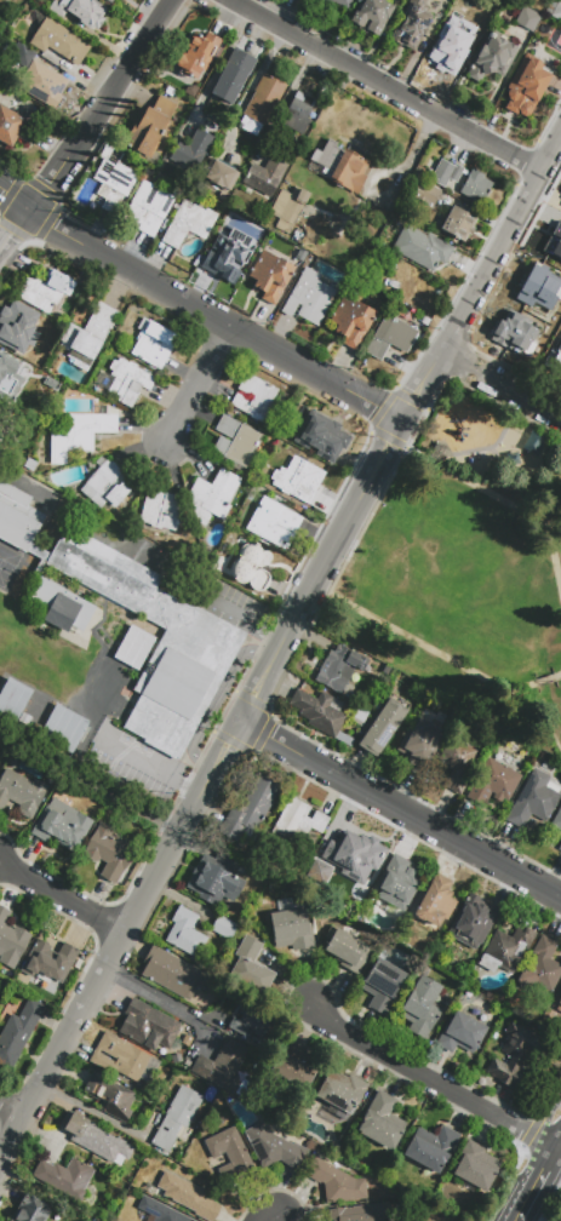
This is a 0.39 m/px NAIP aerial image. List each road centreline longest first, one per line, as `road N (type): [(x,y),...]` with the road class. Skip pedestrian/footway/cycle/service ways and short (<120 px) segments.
road 1 (residential): [(0,190),(403,422)]
road 2 (residential): [(195,797),(0,1163)]
road 3 (residential): [(234,723),(560,900)]
road 4 (residential): [(236,0),(539,168)]
road 5 (residential): [(309,1007),(330,1030),(555,1148)]
road 6 (residential): [(560,127),(441,354)]
road 7 (residential): [(174,0),(29,208)]
road 8 (residential): [(441,354),(360,499)]
road 9 (residential): [(360,499),(282,637)]
road 10 (residential): [(0,867),(122,934)]
road 11 (residential): [(241,332),(172,443)]

